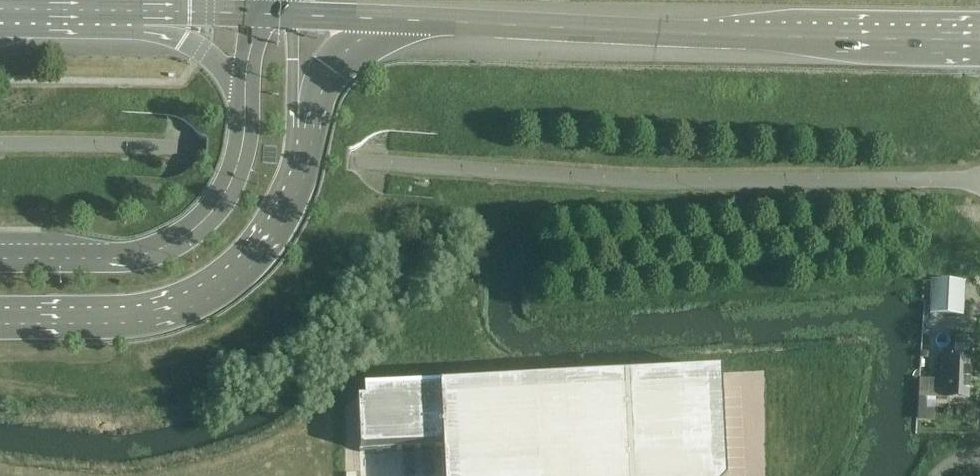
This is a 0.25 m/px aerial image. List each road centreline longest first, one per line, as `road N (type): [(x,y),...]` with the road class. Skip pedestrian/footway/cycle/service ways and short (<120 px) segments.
road 1 (primary): [(412,21),(979,40)]
road 2 (tertiary): [(0,319),(157,314),(210,290),(253,255),(280,217),(295,115)]
road 3 (tertiary): [(244,96),(233,177),(190,232),(116,258),(0,258)]
road 4 (primary): [(295,115),(345,52),(412,21)]
road 5 (primary): [(0,9),(144,12)]
road 6 (primary): [(144,12),(218,64),(244,96)]
road 7 (primary): [(292,16),(412,21)]
road 8 (primary): [(144,12),(264,14)]

